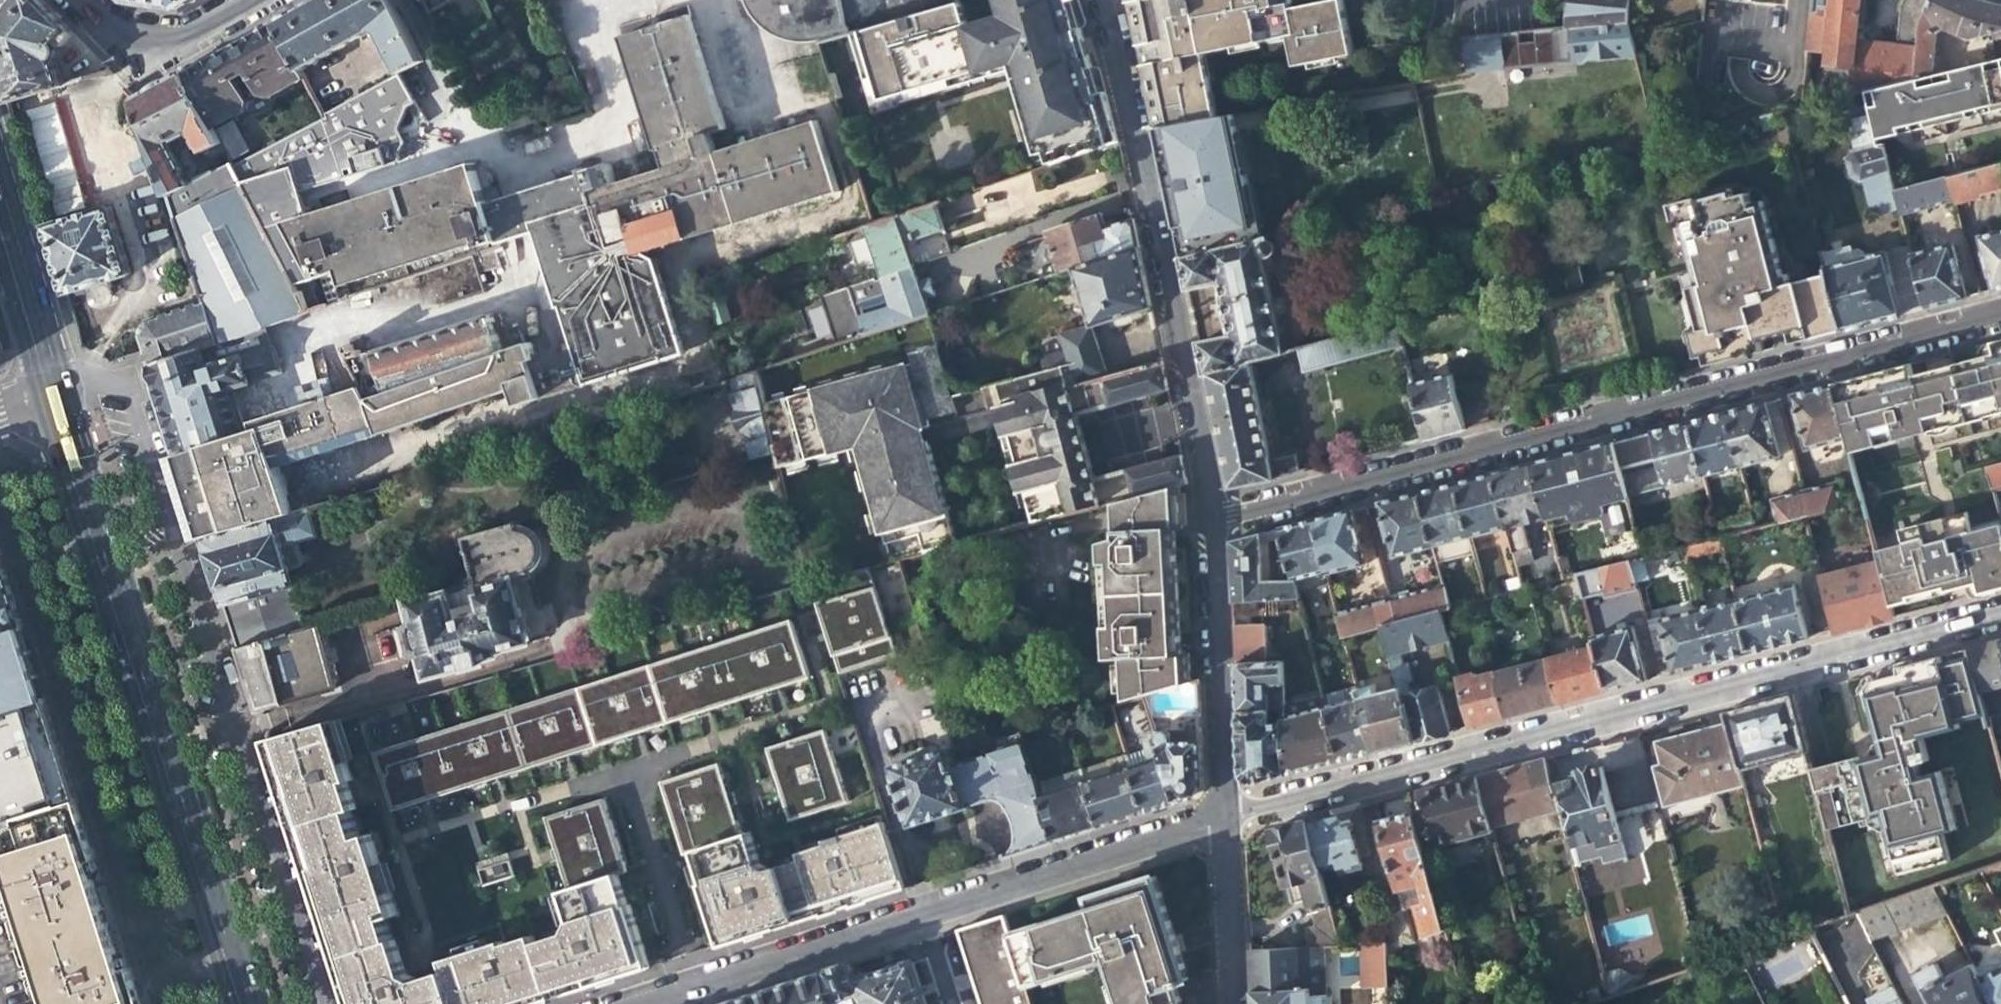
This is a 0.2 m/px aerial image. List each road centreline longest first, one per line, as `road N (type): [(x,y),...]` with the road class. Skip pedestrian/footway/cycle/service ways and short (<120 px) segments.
road 1 (residential): [(1211,525),(2000,313)]
road 2 (residential): [(2000,613),(1225,820)]
road 3 (secondary): [(248,1003),(52,389)]
road 4 (residential): [(641,1003),(1225,820)]
road 5 (residential): [(1103,0),(1211,525)]
road 6 (residential): [(1211,525),(1225,820)]
road 7 (residential): [(84,0),(132,36),(173,36),(252,0)]
road 8 (residential): [(1225,820),(1229,1003)]
road 9 (secondary): [(52,389),(0,217)]

